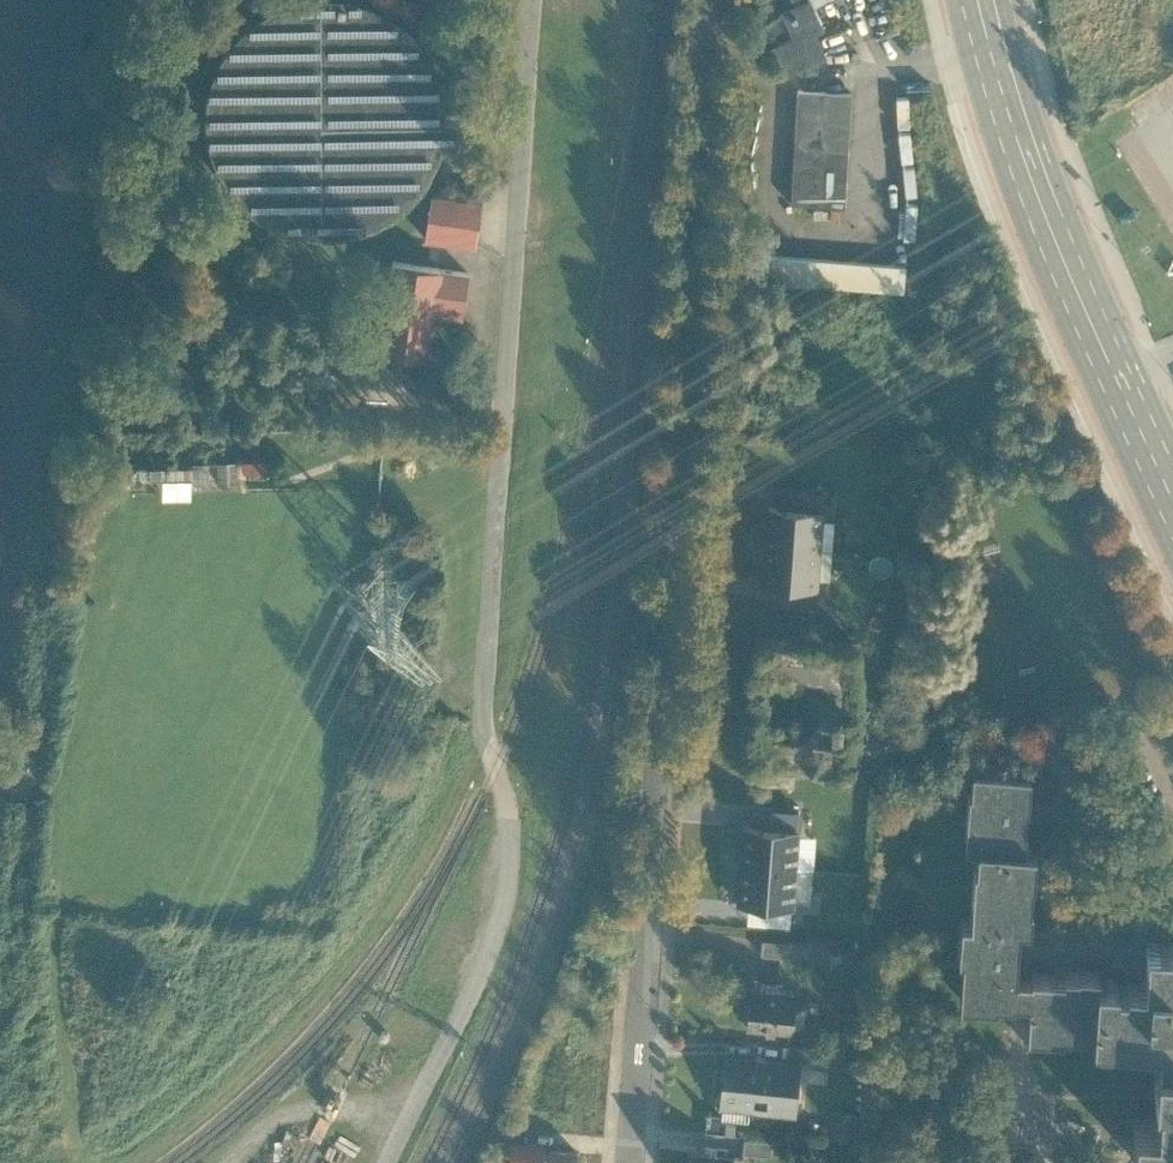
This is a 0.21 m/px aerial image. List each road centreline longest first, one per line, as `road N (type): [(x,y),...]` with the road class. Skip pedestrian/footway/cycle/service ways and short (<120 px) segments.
road 1 (residential): [(623,1162),(664,707),(707,0)]
road 2 (secondary): [(975,0),(1069,273),(1172,497)]

